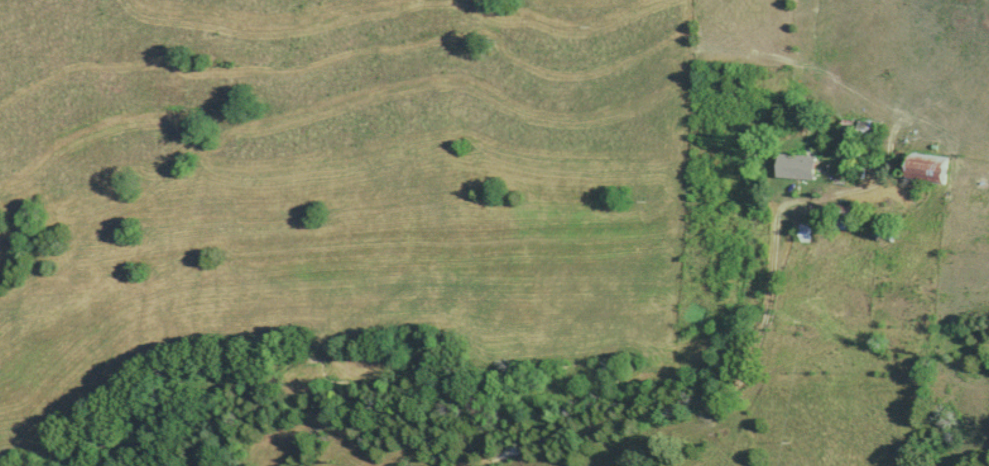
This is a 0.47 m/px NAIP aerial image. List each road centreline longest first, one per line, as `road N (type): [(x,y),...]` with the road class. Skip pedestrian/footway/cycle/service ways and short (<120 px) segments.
road 1 (residential): [(427,465),(603,434),(726,380),(791,294),(791,214),(769,182)]

